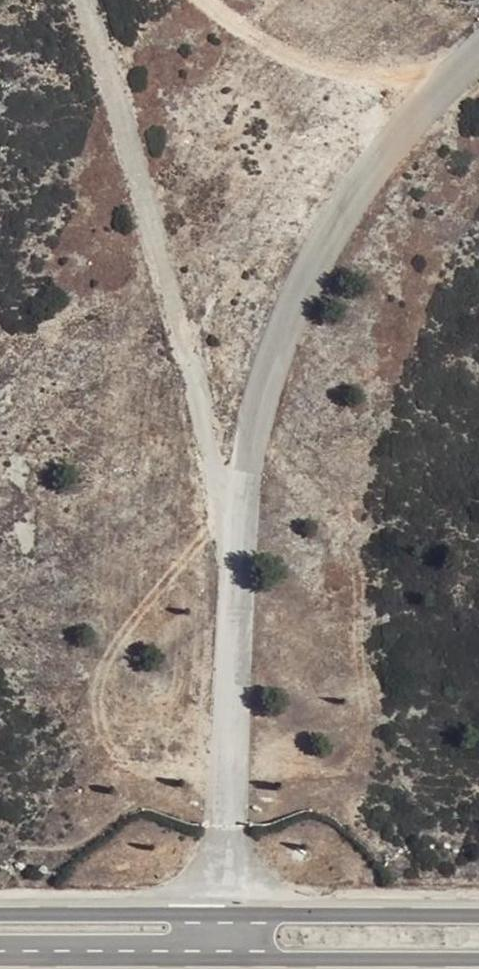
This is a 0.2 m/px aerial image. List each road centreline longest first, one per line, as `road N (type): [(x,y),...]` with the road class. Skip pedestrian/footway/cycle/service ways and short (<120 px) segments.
road 1 (unclassified): [(239,519),(77,0)]
road 2 (unclassified): [(478,58),(362,186),(293,317),(239,519)]
road 3 (primary): [(0,955),(478,956)]
road 4 (primary): [(478,918),(0,919)]
road 5 (unclassified): [(239,519),(231,827)]

